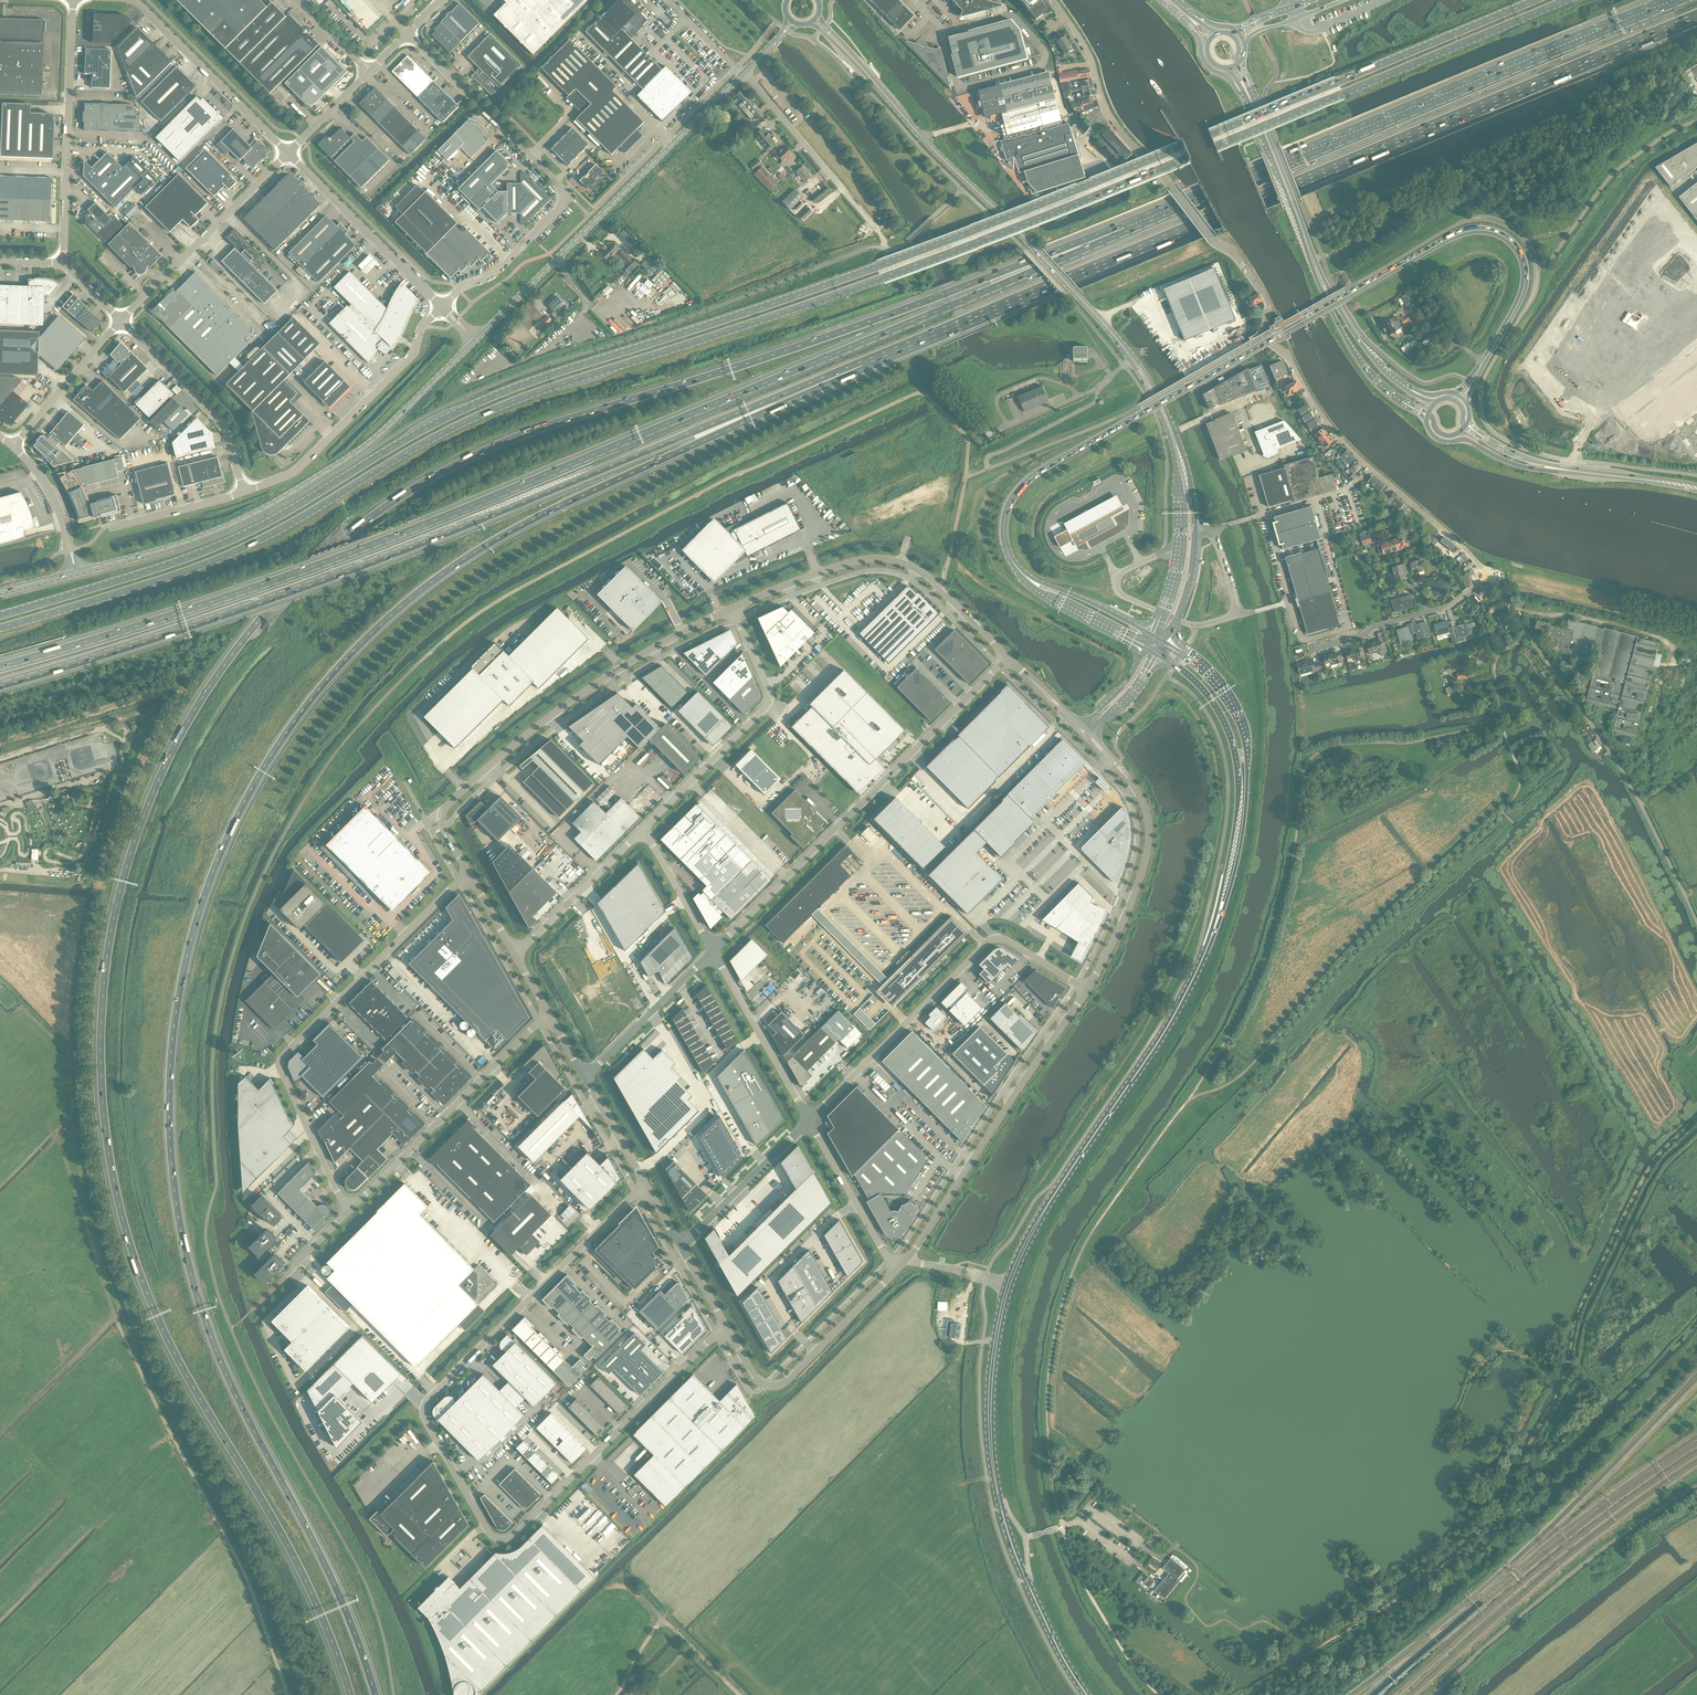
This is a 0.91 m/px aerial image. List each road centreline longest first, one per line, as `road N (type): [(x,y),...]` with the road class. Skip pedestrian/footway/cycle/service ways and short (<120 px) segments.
road 1 (motorway): [(1126,231),(532,431),(450,468),(361,525),(290,587),(221,671),(170,755),(131,853),(109,938),(101,1074),(113,1181),(170,1345),(303,1575),(350,1694)]
road 2 (motorway): [(375,1694),(325,1565),(213,1342),(176,1204),(175,1017),(213,871),(250,791),(308,703),(426,586),(534,519),(862,365)]
road 3 (primary): [(0,628),(236,551),(512,401),(1001,234),(1566,0)]
road 4 (primary): [(1537,0),(1013,218),(499,394),(223,544),(0,616)]
road 5 (motorway): [(1126,231),(376,543),(0,666)]
road 6 (motorway): [(0,686),(380,559),(862,365)]
road 7 (motorway): [(862,365),(1696,17)]
road 8 (primary): [(1482,364),(1525,275),(1511,243),(1476,230),(1033,476),(1011,501),(1004,527),(1023,574)]
road 9 (unclassified): [(725,1327),(511,1538),(492,1535),(424,1404),(644,1188)]
road 10 (unclassified): [(1488,576),(1337,436),(1266,335),(1262,290),(1107,111)]
road 11 (track): [(287,1694),(243,1570),(114,1316),(57,1138)]
road 12 (motorway): [(1683,0),(1126,231)]
road 13 (secondary): [(76,572),(188,541),(279,501),(373,441),(476,340)]
road 14 (primary): [(1062,1184),(1197,971),(1226,890),(1242,791)]
road 15 (unclassified): [(469,874),(281,1061),(347,1211)]
road 16 (unclassified): [(732,609),(562,708),(444,809),(442,825),(469,874)]
road 17 (unclassified): [(713,950),(1008,657)]
road 18 (unclassified): [(1696,927),(1644,811),(1488,576)]
road 19 (unclassified): [(441,306),(497,273),(568,198),(408,34)]
road 20 (secondary): [(476,340),(743,74)]
road 21 (unclassified): [(809,1121),(994,938),(1088,989)]
road 22 (primary): [(1062,1184),(1018,1251),(999,1309),(987,1435),(1001,1509)]
road 23 (secondary): [(1116,338),(882,91)]
road 24 (primary): [(1001,1509),(993,1414),(997,1351),(1018,1271),(1062,1184)]
road 25 (unclassified): [(904,1262),(1088,989)]
road 26 (unclassified): [(1008,657),(927,575),(891,560),(857,561),(732,609)]
road 27 (unclassified): [(1088,989),(1131,908),(1149,838),(1138,791),(1089,736)]
road 28 (unclassified): [(347,1211),(549,1013)]
road 29 (unclassified): [(643,831),(771,699),(732,609)]
road 30 (unclassified): [(245,491),(295,472),(412,356),(441,306)]
road 31 (track): [(1696,1137),(1659,1180),(1589,1322),(1579,1362),(1569,1362)]
road 32 (unclassified): [(63,262),(74,0)]
road 33 (unclassified): [(725,1327),(754,1377),(774,1387),(904,1262)]
road 34 (unclassified): [(944,33),(964,87),(1038,66),(1044,57),(1013,15),(956,30)]
road 35 (track): [(1577,1365),(1591,1373),(1575,1386),(1539,1452),(1541,1464),(1554,1461),(1618,1395),(1598,1379)]
road 36 (unclassified): [(120,321),(289,153)]
road 37 (unclassified): [(289,153),(129,0)]
road 38 (unclassified): [(245,491),(222,420),(120,321)]
road 39 (unclassified): [(441,306),(289,153)]
road 40 (unclassified): [(880,232),(743,74)]
road 41 (secondary): [(1130,360),(1172,447),(1177,552)]
road 42 (unclassified): [(809,1121),(713,950)]
road 43 (secondary): [(1195,529),(1184,457),(1134,356)]
road 44 (unclassified): [(679,1247),(809,1121)]
road 45 (primary): [(1242,791),(1245,751),(1232,709),(1205,672),(1164,642)]
road 46 (unclassified): [(585,1077),(713,950)]
road 47 (unclassified): [(516,953),(643,831)]
road 48 (unclassified): [(904,1262),(884,1252),(809,1121)]
road 49 (primary): [(1312,259),(1354,352),(1402,402)]
road 50 (primary): [(1312,259),(1251,101)]
road 51 (primary): [(1411,390),(1366,350),(1312,259)]
road 52 (primary): [(1157,655),(1212,705),(1242,791)]
road 53 (unclassified): [(13,446),(120,321)]
road 54 (secondary): [(1427,420),(1443,441),(1470,441),(1526,468),(1574,471)]
road 55 (unclassified): [(1212,530),(1235,611),(1201,625),(1177,619)]
road 56 (primary): [(1023,574),(1051,598),(1145,648)]
road 57 (unclassified): [(76,572),(52,497),(13,446)]
road 58 (primary): [(1151,634),(1023,574)]
road 59 (unclassified): [(109,526),(245,491)]
road 60 (unclassified): [(713,950),(643,831)]
road 61 (primary): [(1087,1694),(1026,1577)]
road 62 (unclassified): [(585,1077),(644,1188)]
road 63 (residential): [(1107,111),(1089,55),(1051,0)]
road 64 (secondary): [(1696,488),(1574,471)]

